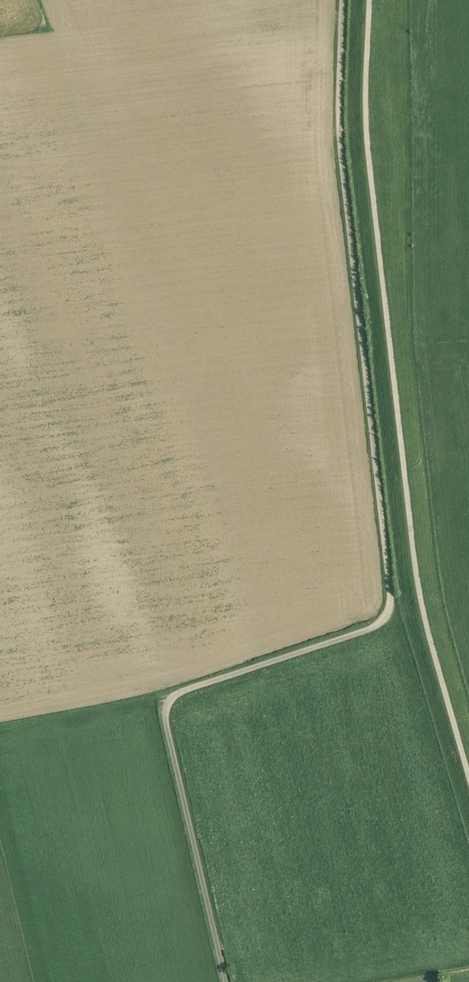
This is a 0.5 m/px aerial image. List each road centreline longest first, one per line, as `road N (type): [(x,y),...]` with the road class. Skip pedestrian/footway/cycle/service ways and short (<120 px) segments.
road 1 (unclassified): [(226,981),(166,706),(182,691),(371,629),(391,602),(339,133),(343,0)]
road 2 (track): [(369,0),(367,143),(415,569),(468,776)]

